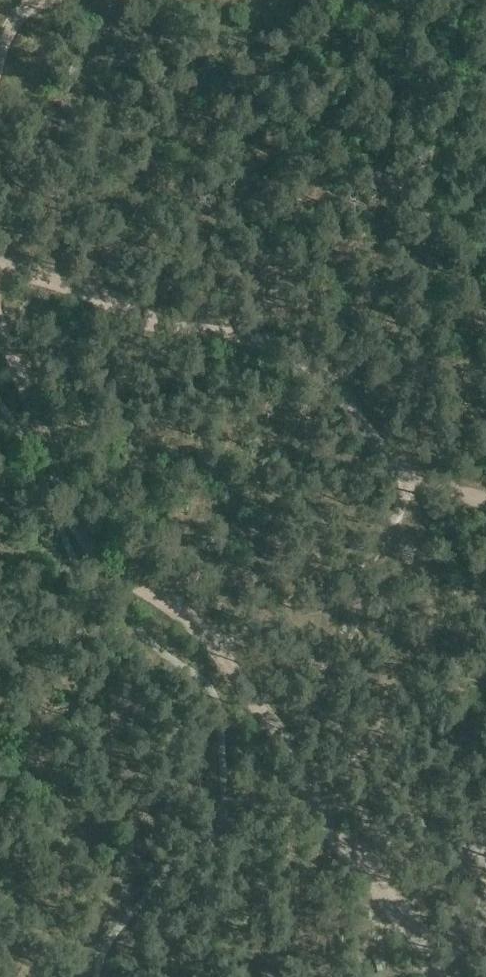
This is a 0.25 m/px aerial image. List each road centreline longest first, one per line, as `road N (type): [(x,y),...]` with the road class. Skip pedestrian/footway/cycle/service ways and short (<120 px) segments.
road 1 (track): [(439,976),(193,622),(109,569),(89,547),(0,328)]
road 2 (track): [(0,265),(177,328),(282,348),(329,381),(396,467),(485,500)]

